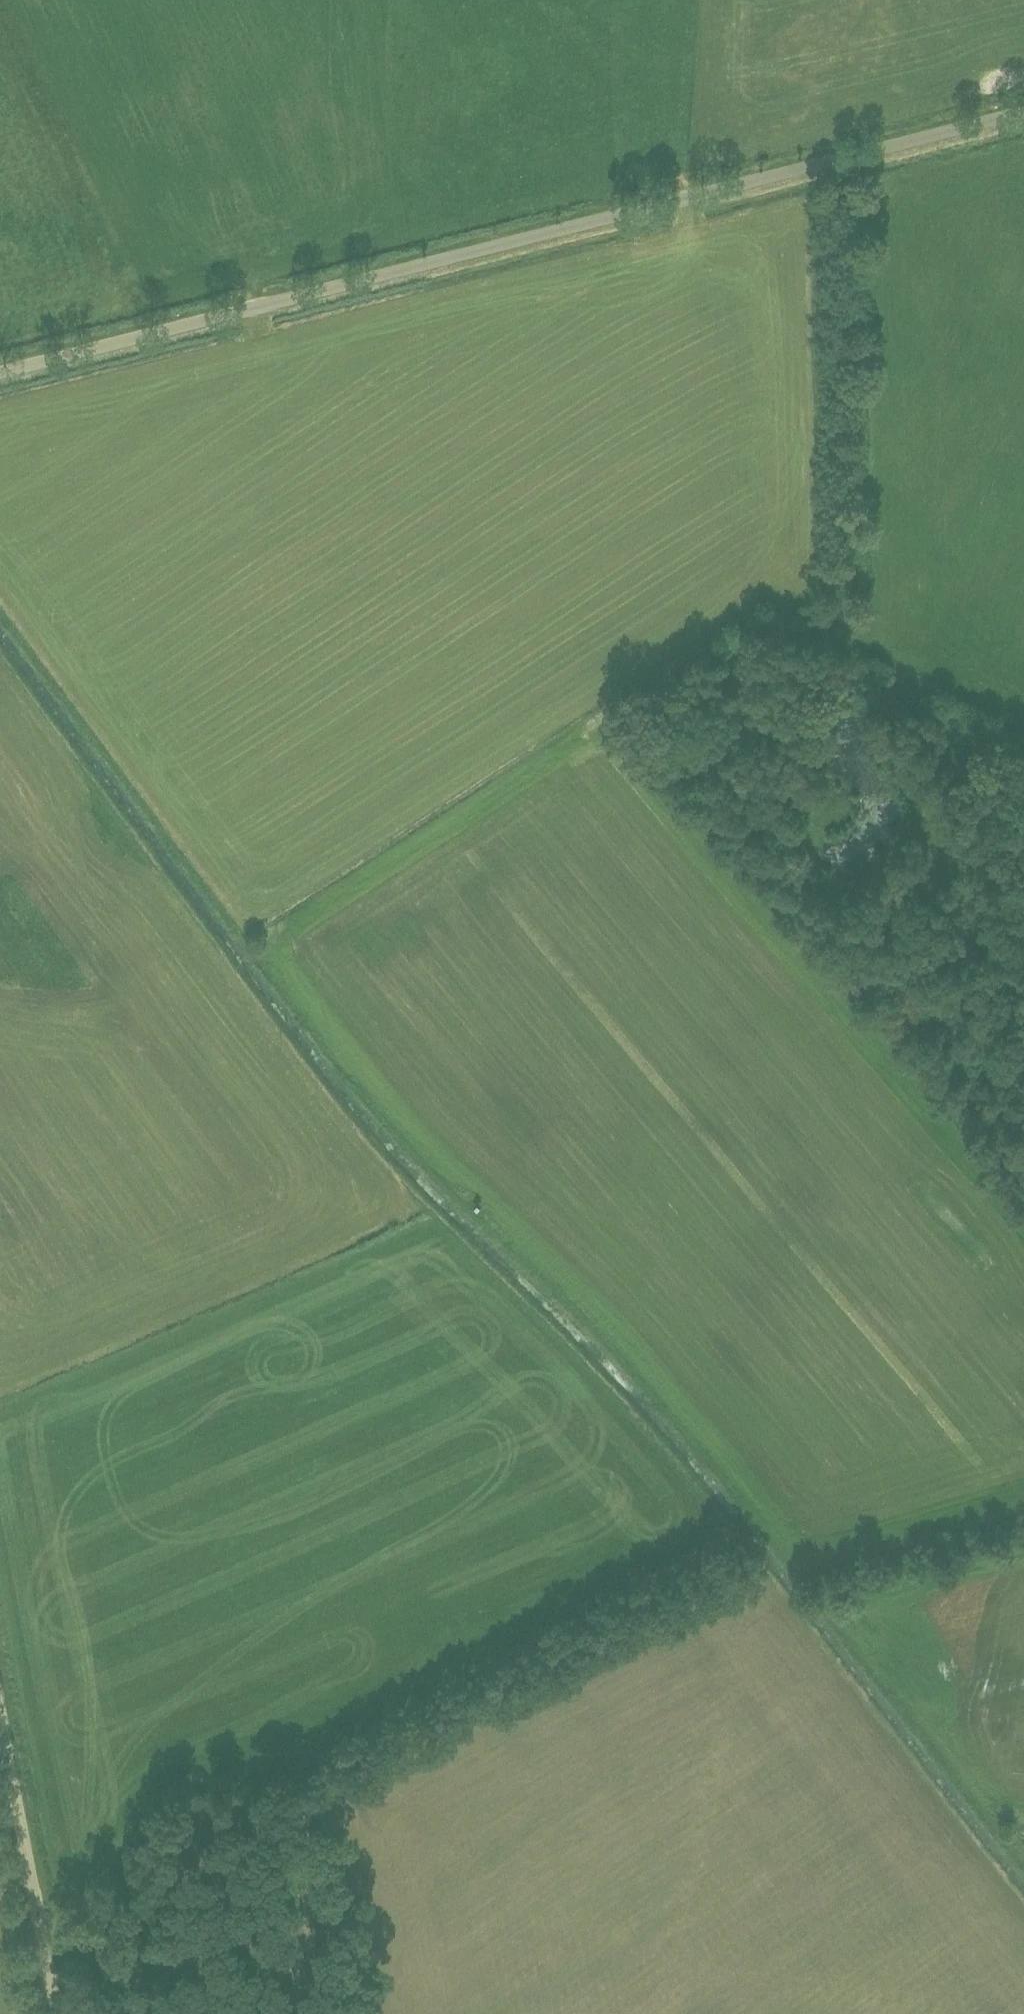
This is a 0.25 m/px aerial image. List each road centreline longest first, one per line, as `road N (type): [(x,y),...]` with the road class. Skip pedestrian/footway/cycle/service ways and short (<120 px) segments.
road 1 (unclassified): [(0,374),(1023,119)]
road 2 (unclassified): [(57,2013),(0,1707)]

